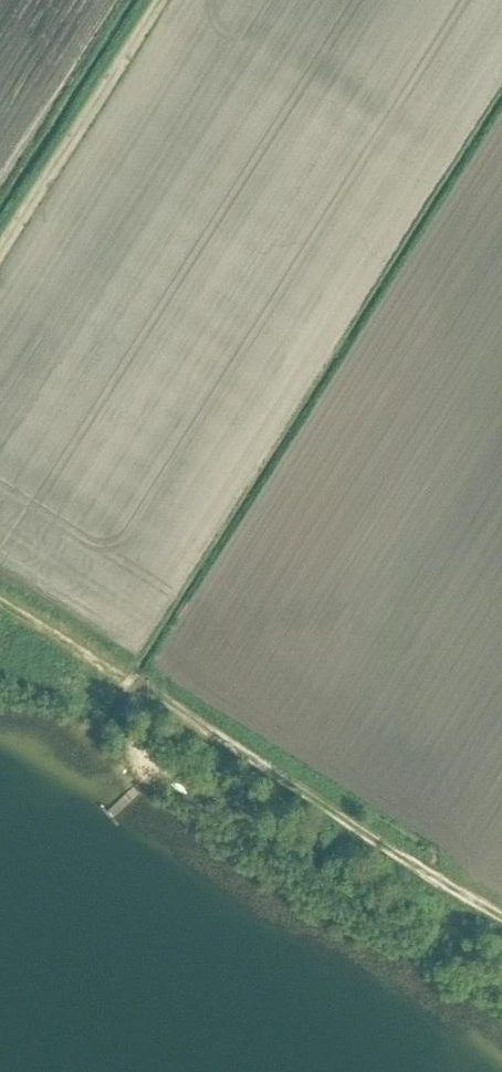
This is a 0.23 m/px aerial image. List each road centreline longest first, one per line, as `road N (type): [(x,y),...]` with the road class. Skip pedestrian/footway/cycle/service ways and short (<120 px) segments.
road 1 (track): [(0,257),(163,0)]
road 2 (track): [(0,598),(133,687),(140,779)]

